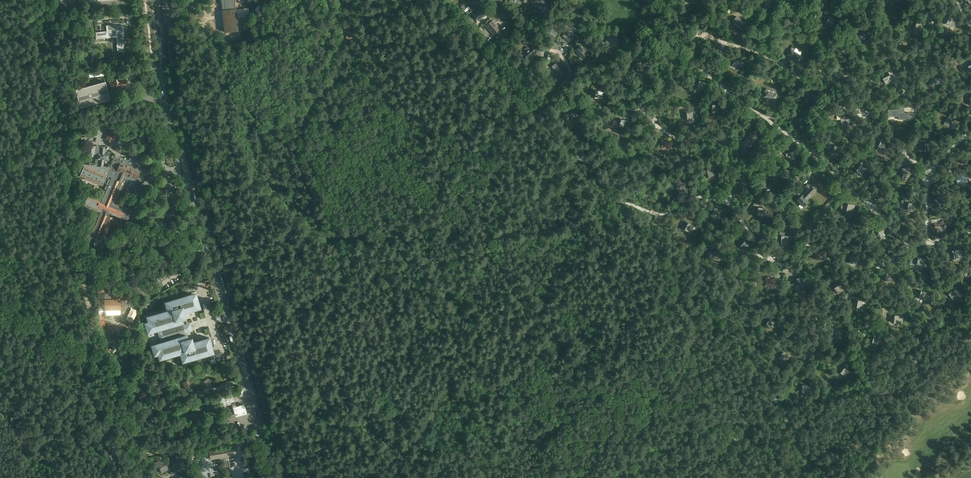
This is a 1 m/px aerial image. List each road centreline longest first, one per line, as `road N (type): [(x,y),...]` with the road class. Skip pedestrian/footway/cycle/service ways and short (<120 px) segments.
road 1 (unclassified): [(815,477),(767,383),(716,311),(440,0)]
road 2 (track): [(60,133),(90,313),(139,435),(142,477)]
road 3 (secondary): [(229,325),(192,195)]
road 4 (track): [(250,378),(180,394),(171,404),(192,416),(207,413),(208,404)]

